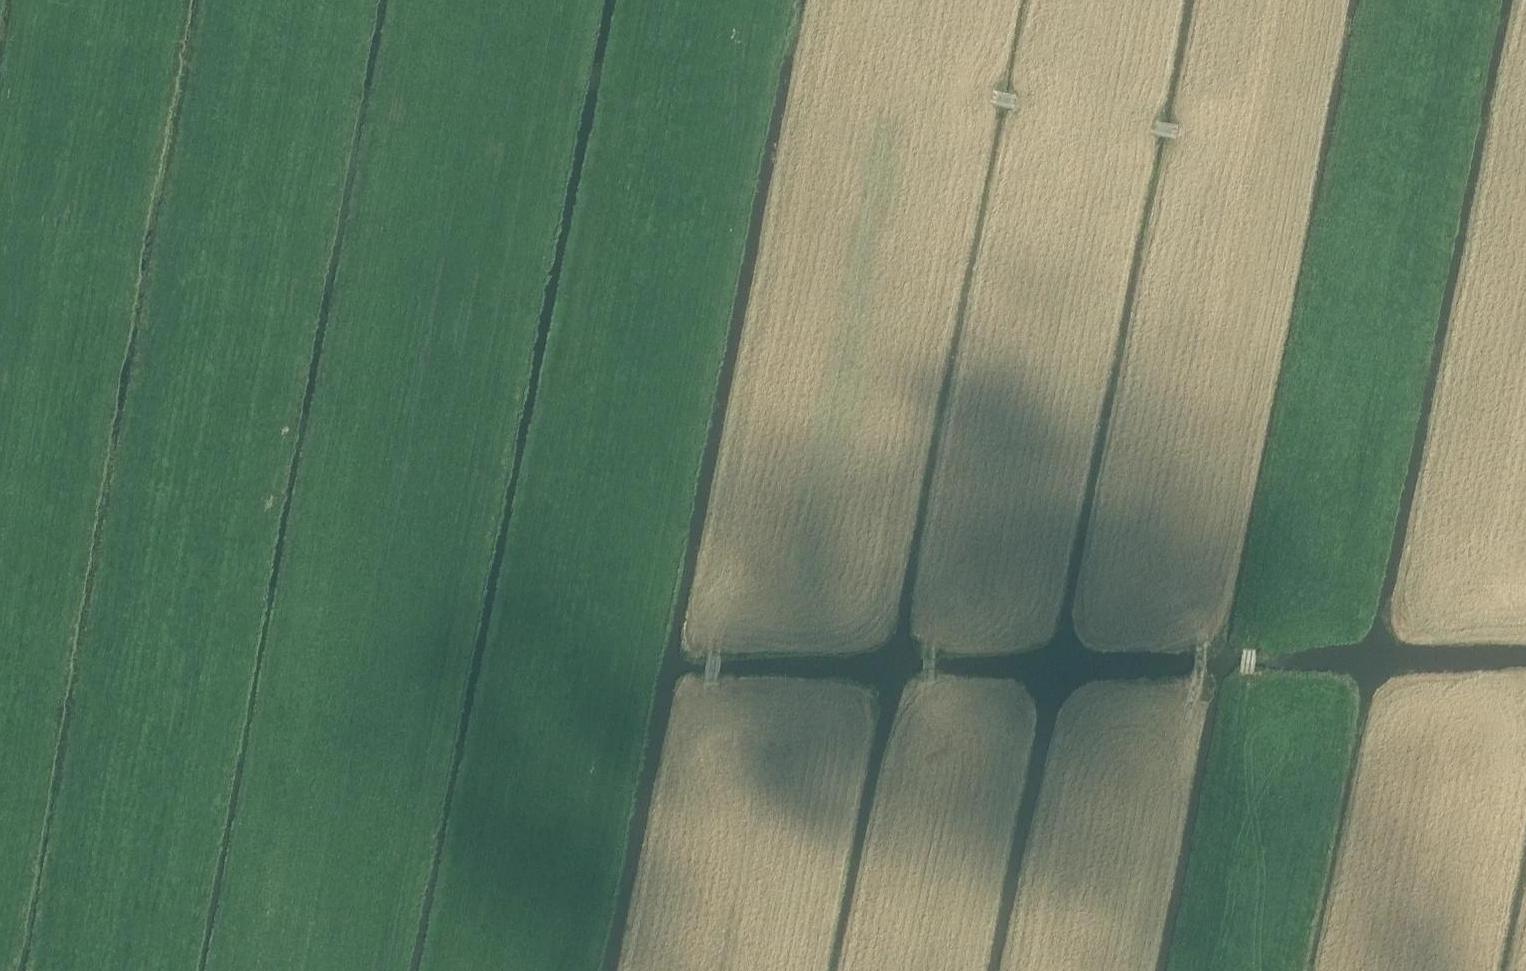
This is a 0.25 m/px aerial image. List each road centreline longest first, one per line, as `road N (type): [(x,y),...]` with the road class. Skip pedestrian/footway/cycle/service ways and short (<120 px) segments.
road 1 (track): [(1117,970),(1148,813),(1200,674),(1203,617),(1179,511),(1271,0)]
road 2 (track): [(957,91),(1242,143)]

